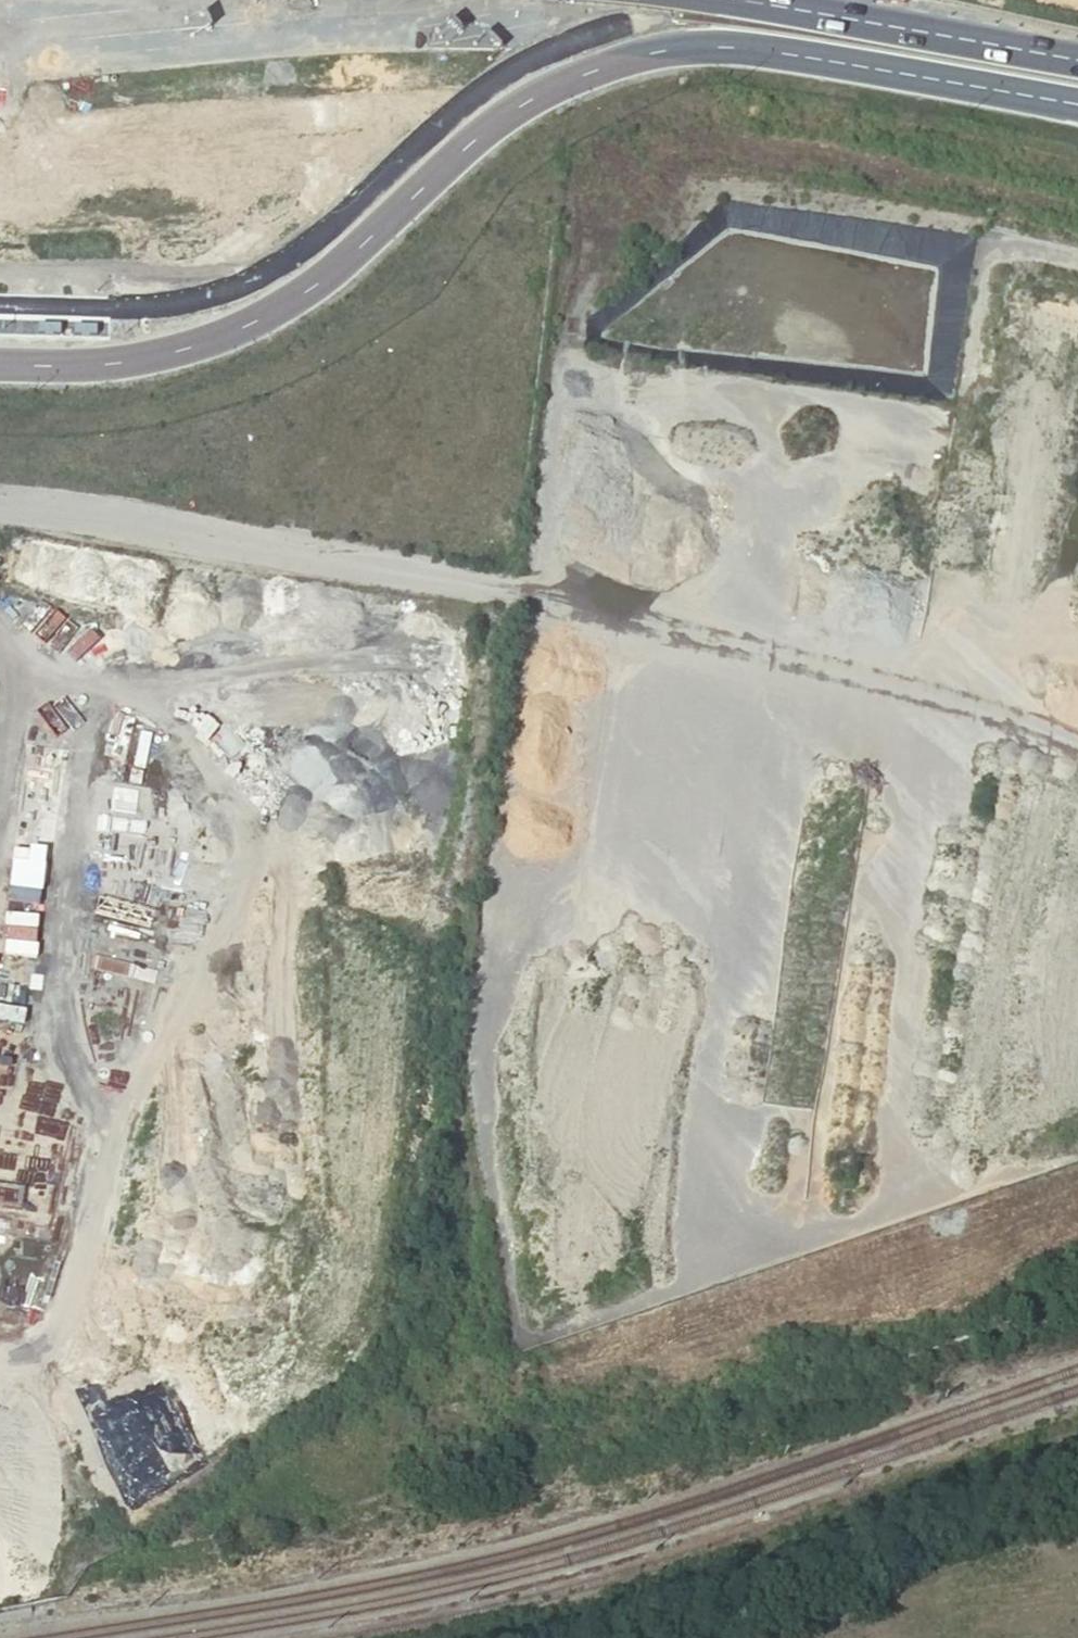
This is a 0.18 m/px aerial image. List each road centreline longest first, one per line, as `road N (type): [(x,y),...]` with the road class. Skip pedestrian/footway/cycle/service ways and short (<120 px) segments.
road 1 (secondary): [(0,366),(127,363),(195,346),(269,314),(332,273),(532,95),(664,49),(822,57),(1077,103)]
road 2 (secondary): [(1077,60),(734,0)]

